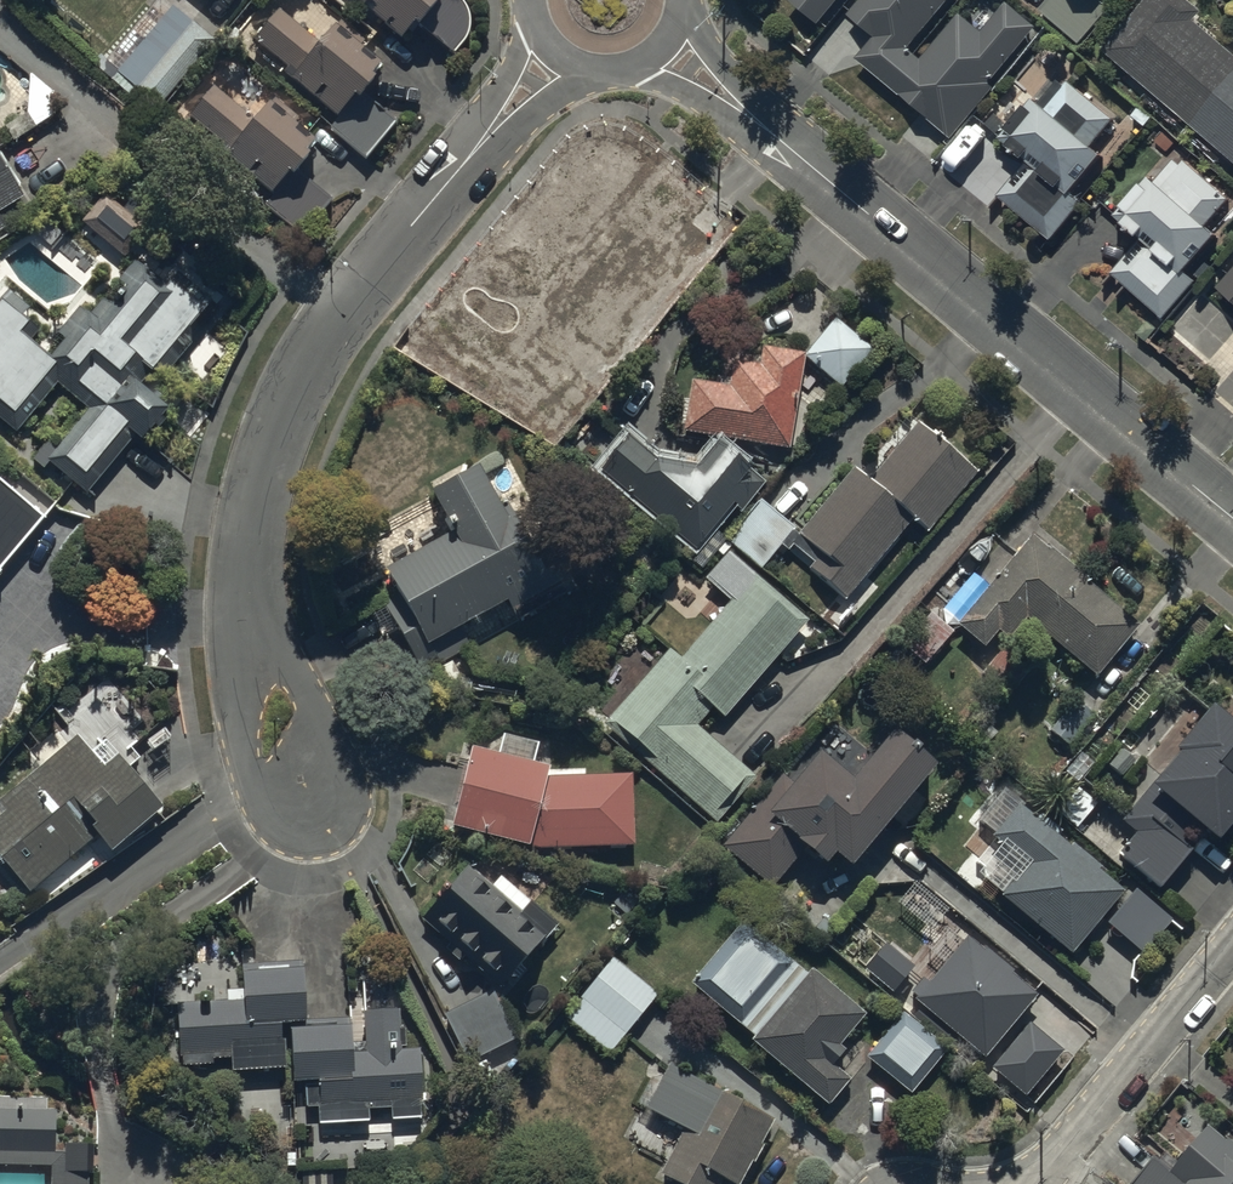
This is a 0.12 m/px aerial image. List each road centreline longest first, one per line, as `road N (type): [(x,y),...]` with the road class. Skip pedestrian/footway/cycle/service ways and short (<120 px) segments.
road 1 (residential): [(276,718),(253,656),(247,557),(262,475),(294,390),(354,294),(559,55)]
road 2 (residential): [(663,43),(1232,518)]
road 3 (residential): [(1232,945),(1060,1150),(1016,1183)]

